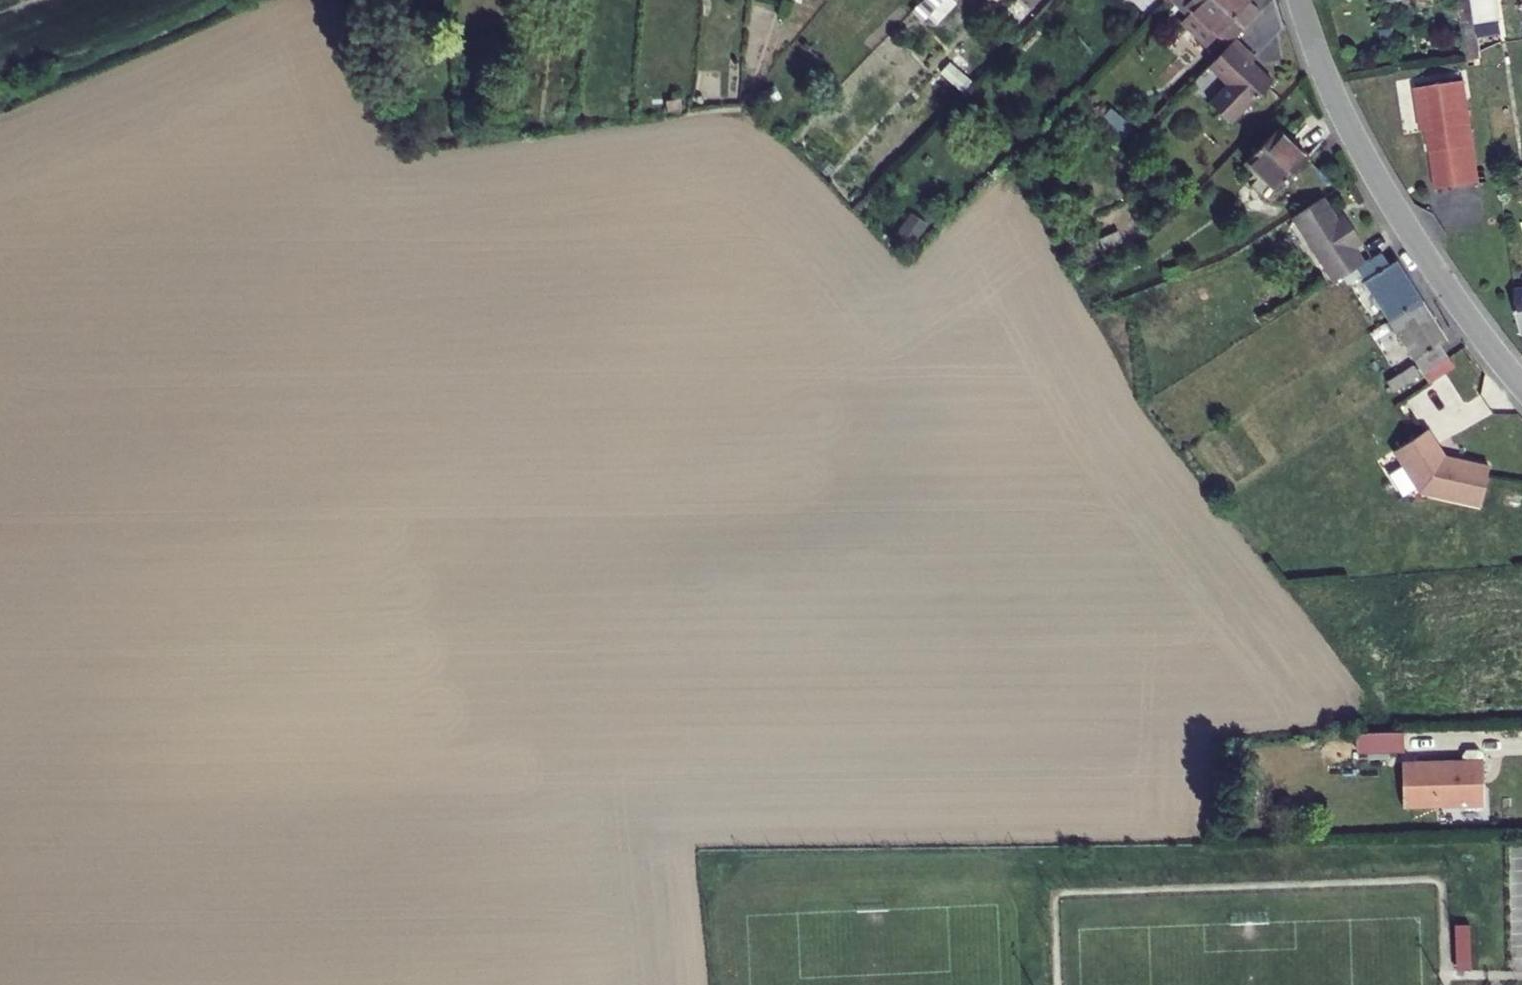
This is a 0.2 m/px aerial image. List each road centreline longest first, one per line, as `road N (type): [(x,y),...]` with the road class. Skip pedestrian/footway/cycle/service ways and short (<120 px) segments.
road 1 (residential): [(1521,384),(1374,172),(1321,66),(1300,0)]

